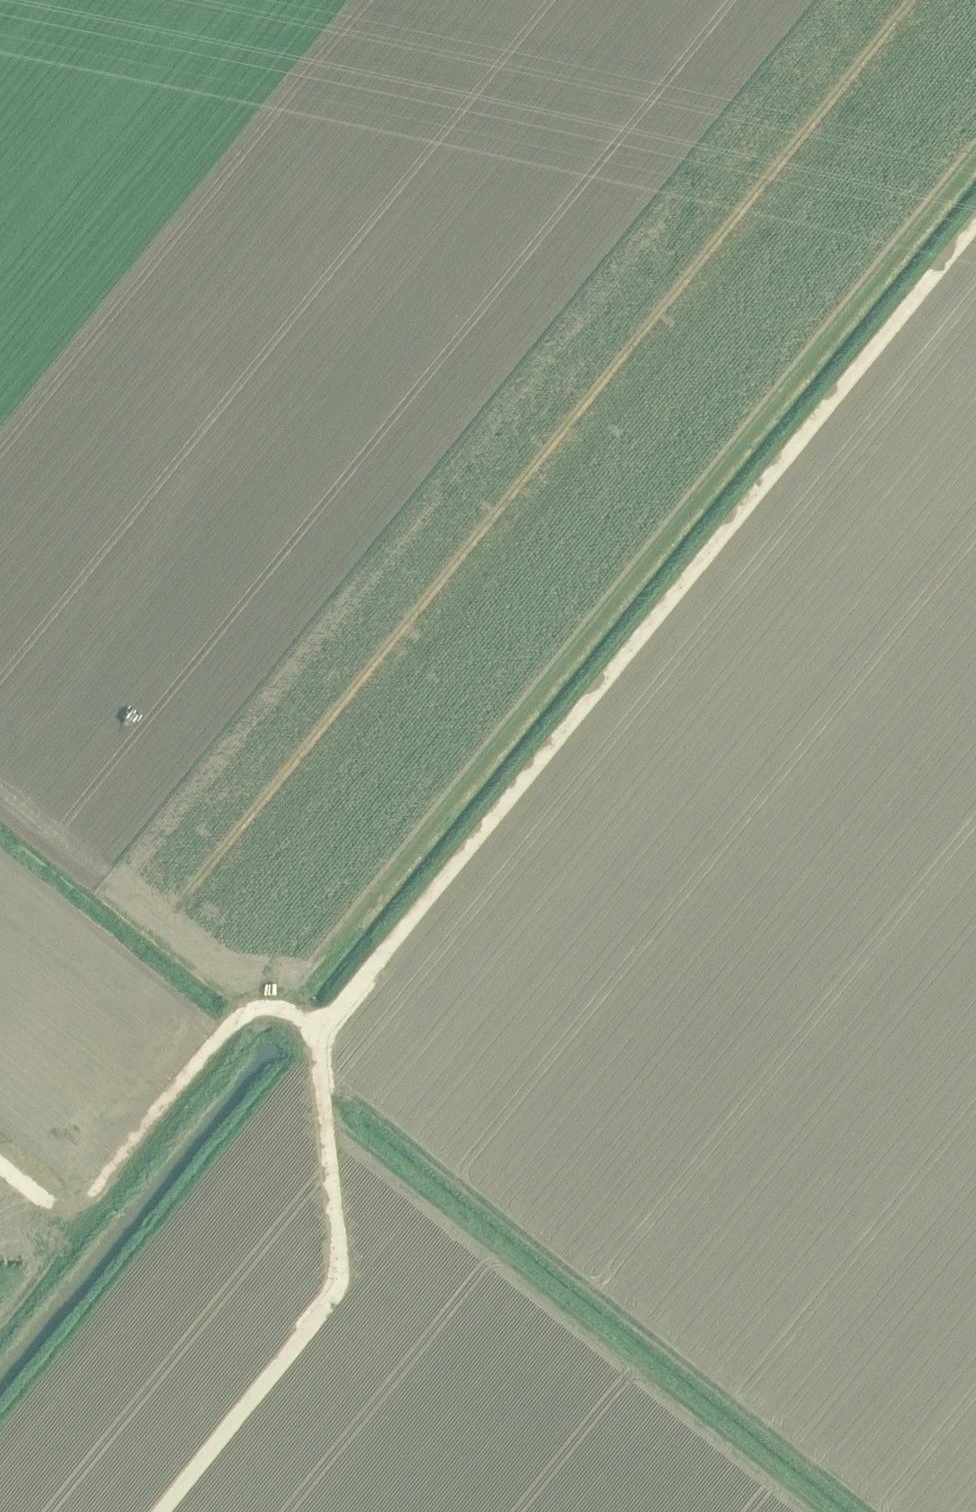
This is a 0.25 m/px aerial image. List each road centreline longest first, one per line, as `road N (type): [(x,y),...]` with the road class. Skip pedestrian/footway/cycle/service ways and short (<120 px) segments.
road 1 (track): [(975,225),(324,1028),(343,1266),(295,1347),(163,1511)]
road 2 (track): [(324,1028),(273,1012),(230,1019),(78,1203),(23,1193),(0,1175)]

